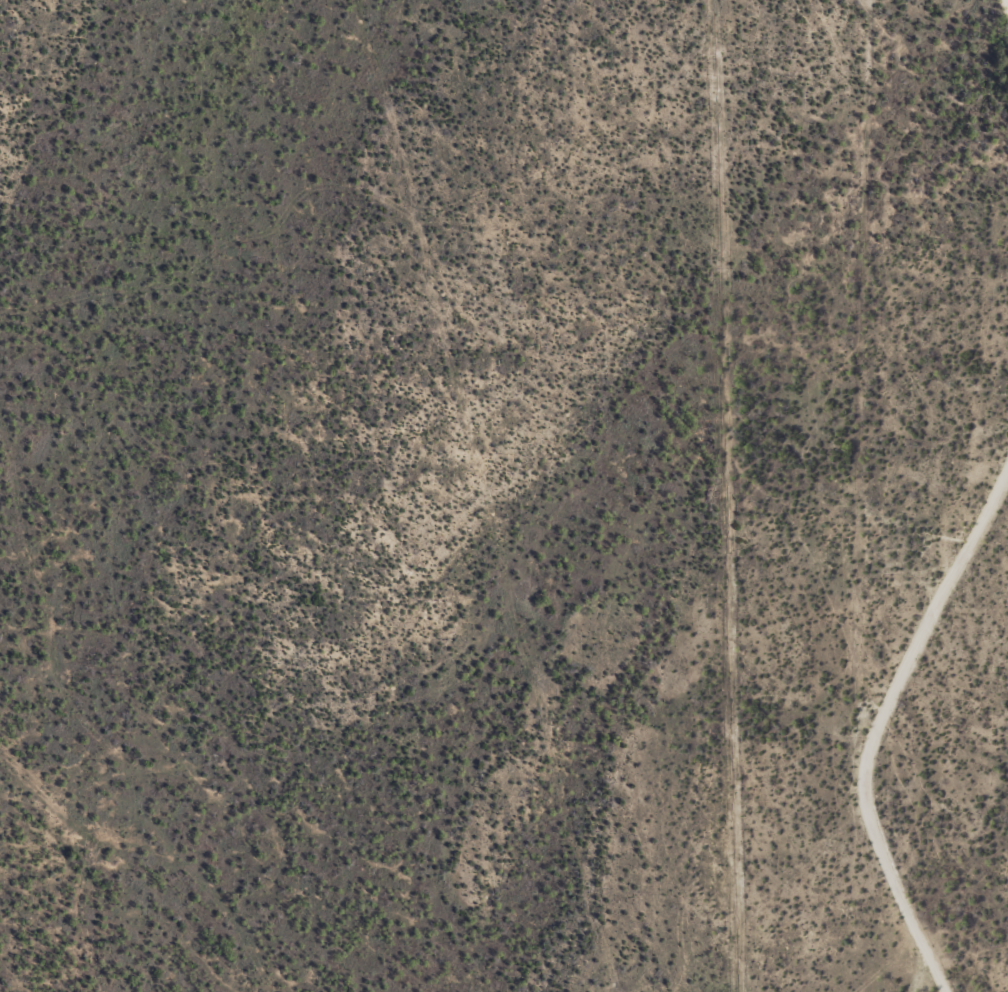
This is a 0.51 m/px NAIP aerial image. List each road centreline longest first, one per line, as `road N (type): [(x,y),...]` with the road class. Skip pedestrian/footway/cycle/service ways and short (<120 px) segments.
road 1 (track): [(942,991),(881,876),(886,730),(1007,503)]

